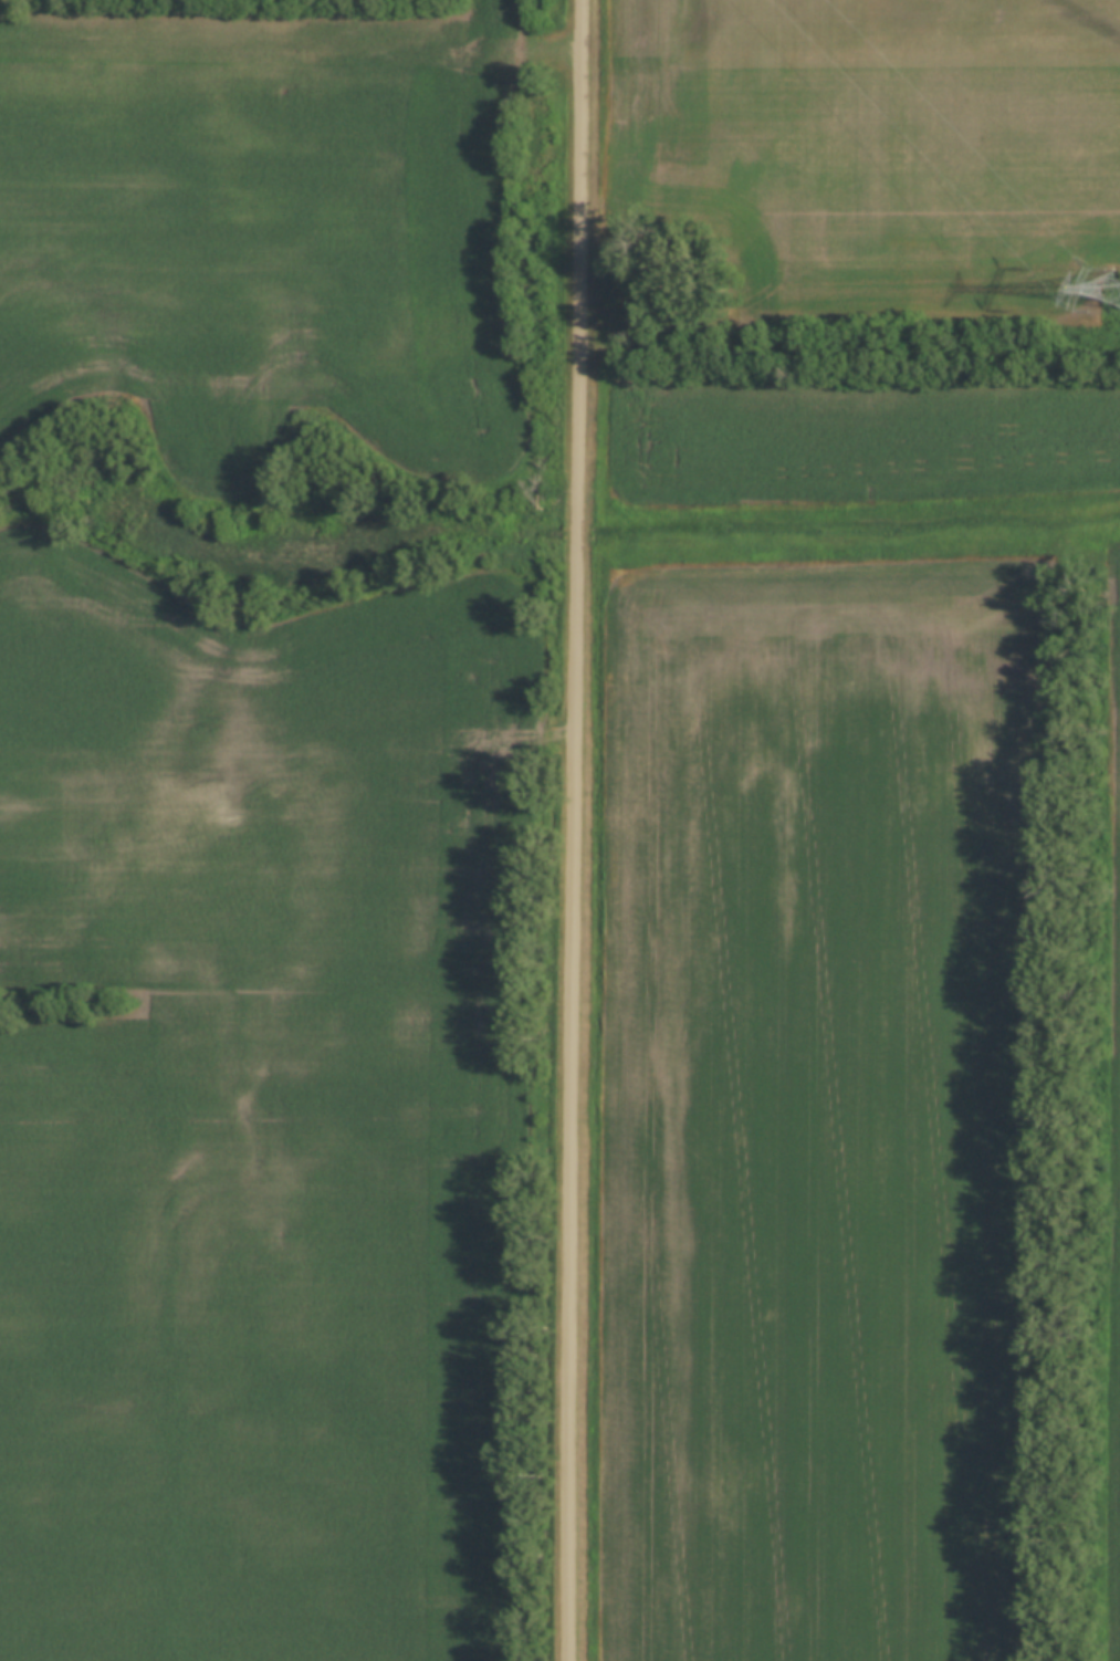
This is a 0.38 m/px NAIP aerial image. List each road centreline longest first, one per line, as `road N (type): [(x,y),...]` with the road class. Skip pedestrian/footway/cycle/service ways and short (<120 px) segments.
road 1 (residential): [(568,1660),(583,0)]

